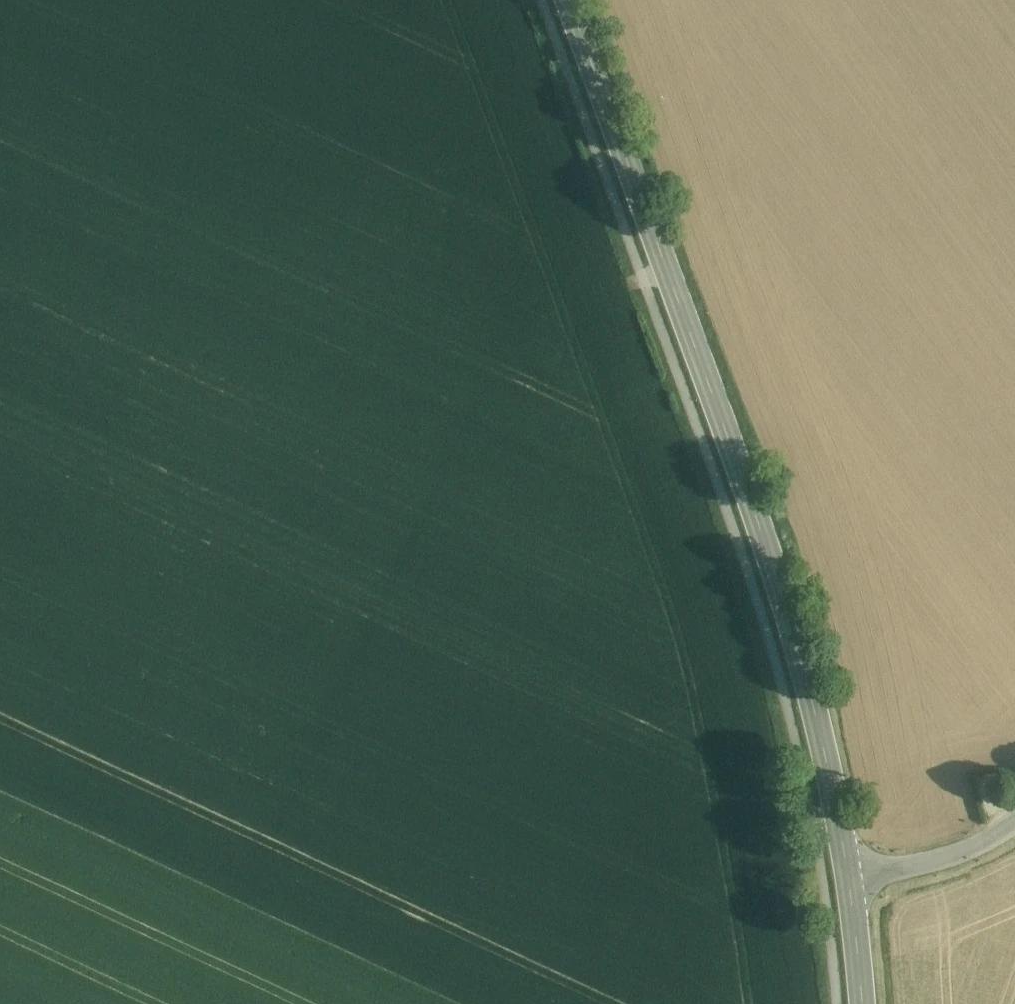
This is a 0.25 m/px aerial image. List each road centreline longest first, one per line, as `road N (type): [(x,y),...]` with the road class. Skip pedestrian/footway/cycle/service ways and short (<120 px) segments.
road 1 (tertiary): [(846,873),(783,591),(568,0)]
road 2 (unclassified): [(1014,820),(934,860),(846,873)]
road 3 (tertiary): [(861,1003),(846,873)]

